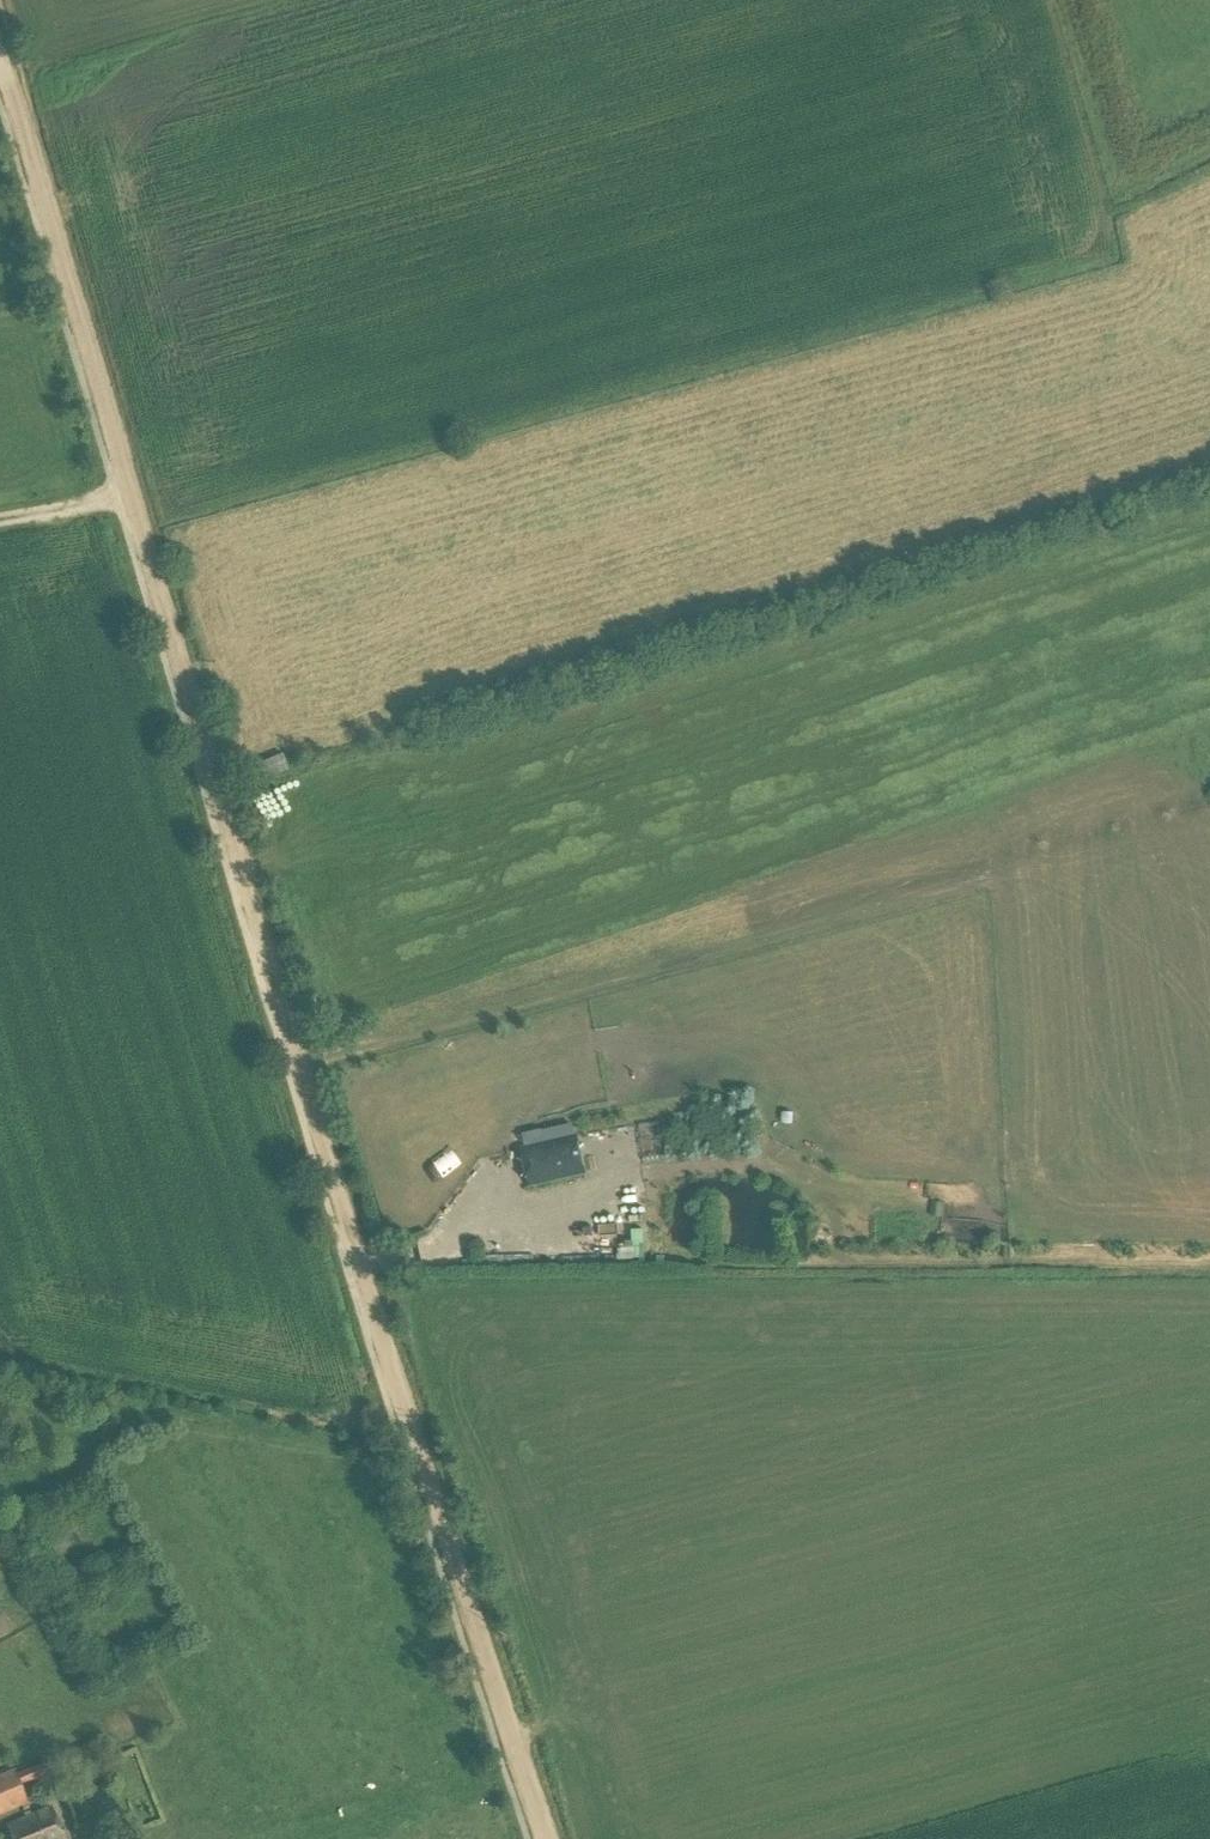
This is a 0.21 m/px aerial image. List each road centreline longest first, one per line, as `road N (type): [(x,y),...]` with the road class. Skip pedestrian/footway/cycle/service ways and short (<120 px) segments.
road 1 (track): [(0,58),(357,1255),(550,1838)]

